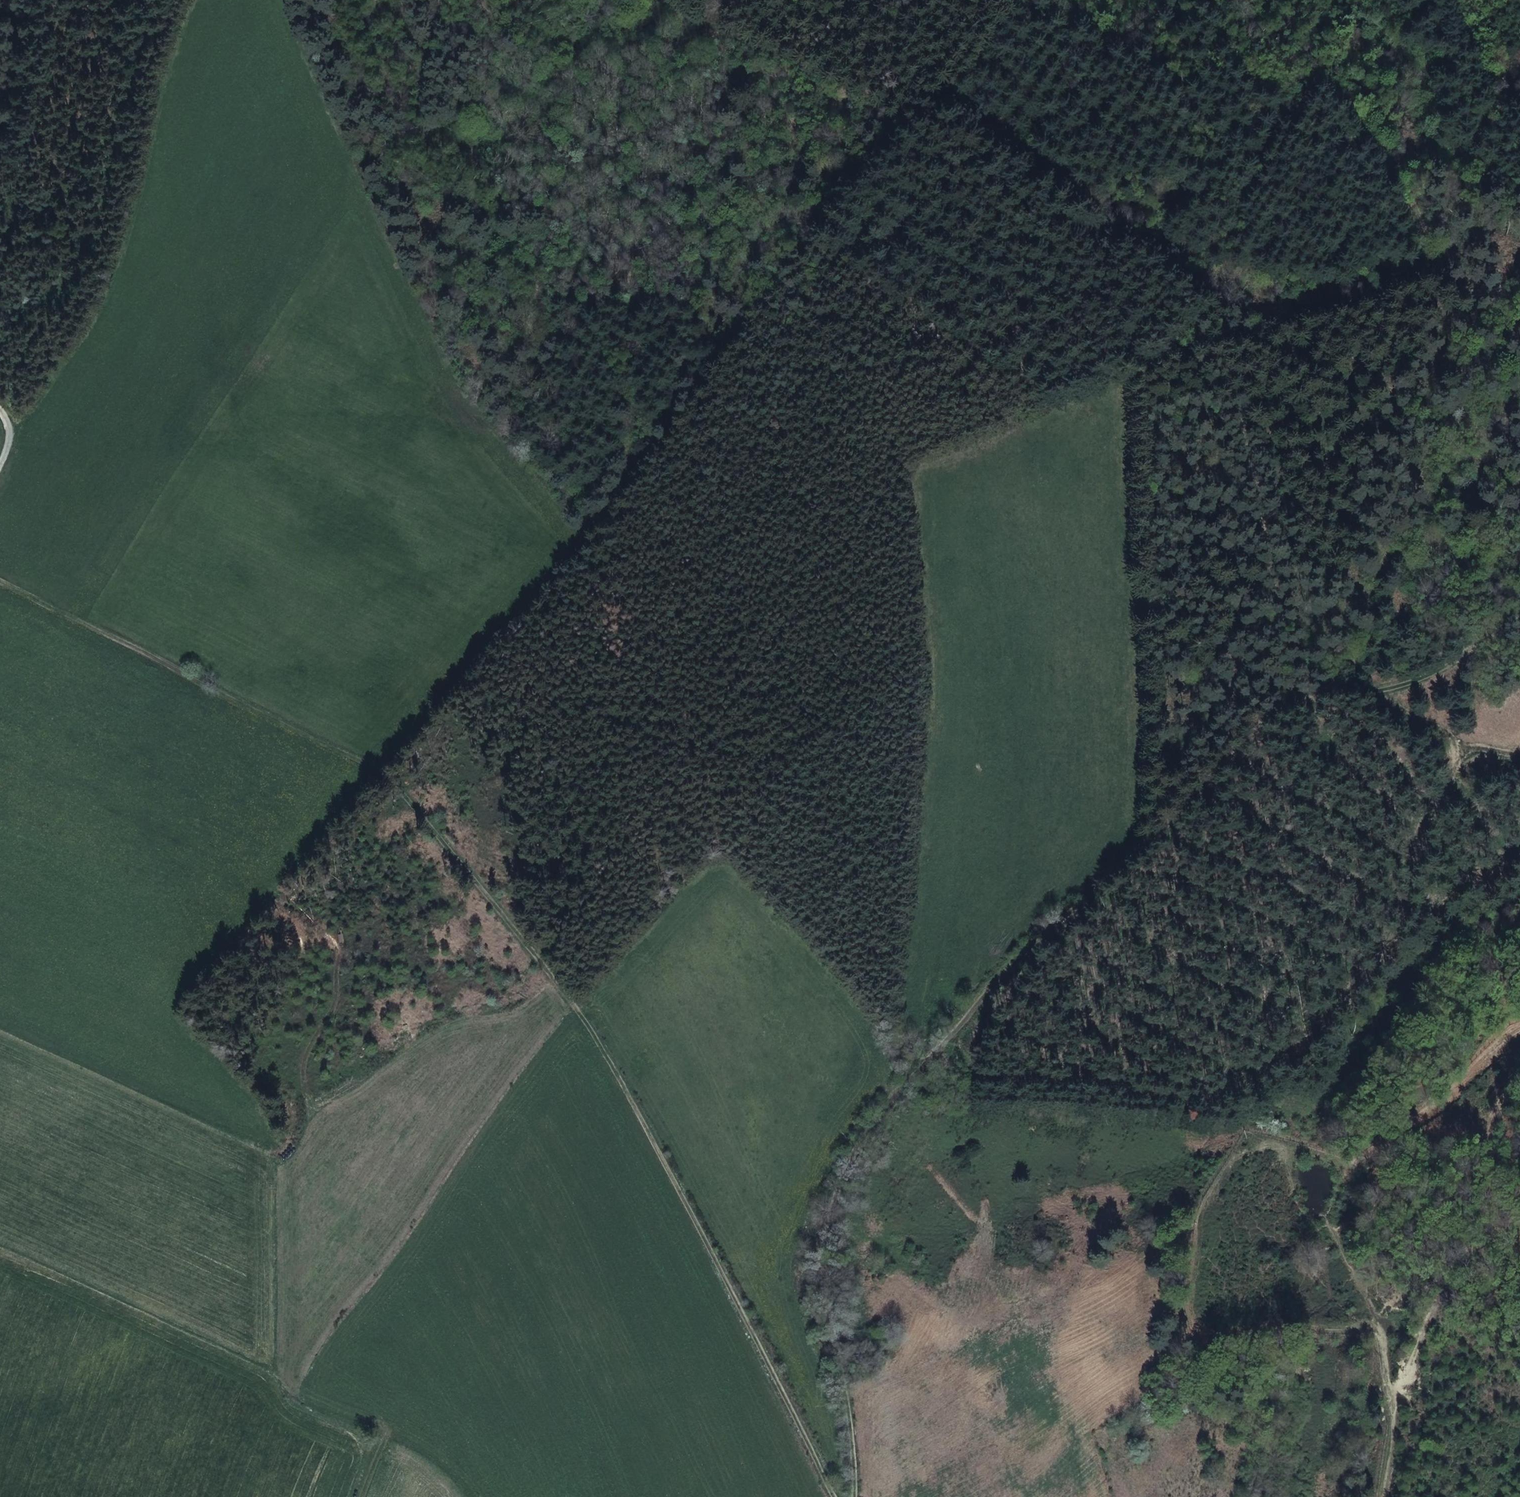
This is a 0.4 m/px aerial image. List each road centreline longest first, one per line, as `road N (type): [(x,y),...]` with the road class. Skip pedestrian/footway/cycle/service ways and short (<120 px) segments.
road 1 (track): [(0,573),(422,805),(661,1161),(836,1496)]
road 2 (track): [(1519,634),(1331,699),(1219,762),(1065,903),(918,1062),(836,1197),(850,1496)]
road 3 (track): [(1519,63),(1478,203),(1492,266),(1519,265)]

